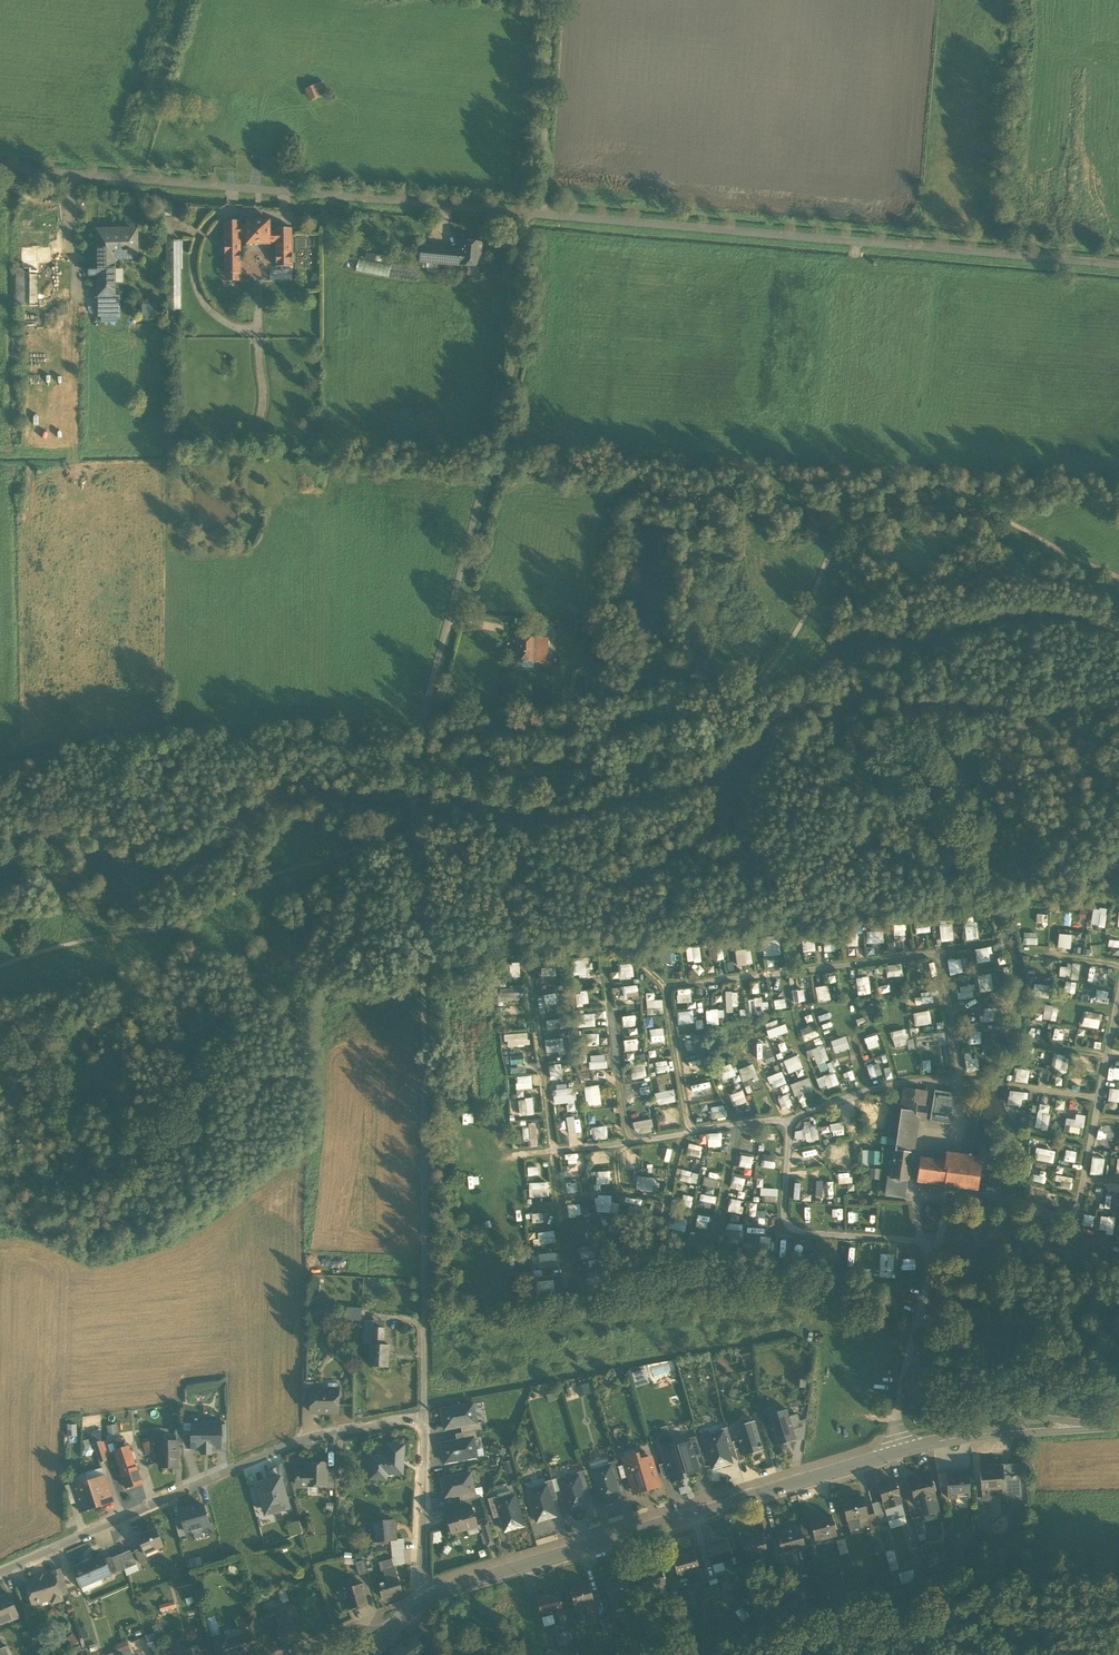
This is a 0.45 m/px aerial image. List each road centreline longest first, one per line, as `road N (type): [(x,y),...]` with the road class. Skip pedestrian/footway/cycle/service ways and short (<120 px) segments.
road 1 (tertiary): [(426,1597),(899,1449),(1031,1426),(1118,1423)]
road 2 (residential): [(540,214),(1118,265)]
road 3 (unclassified): [(424,734),(514,348),(522,212)]
road 4 (unclassified): [(0,168),(522,212)]
road 5 (residential): [(0,1571),(307,1436),(424,1417)]
road 6 (track): [(424,1263),(425,894),(413,832)]
road 7 (unclassified): [(540,214),(550,0)]
road 8 (residential): [(426,1597),(424,1417)]
road 9 (residential): [(424,1417),(424,1263)]

